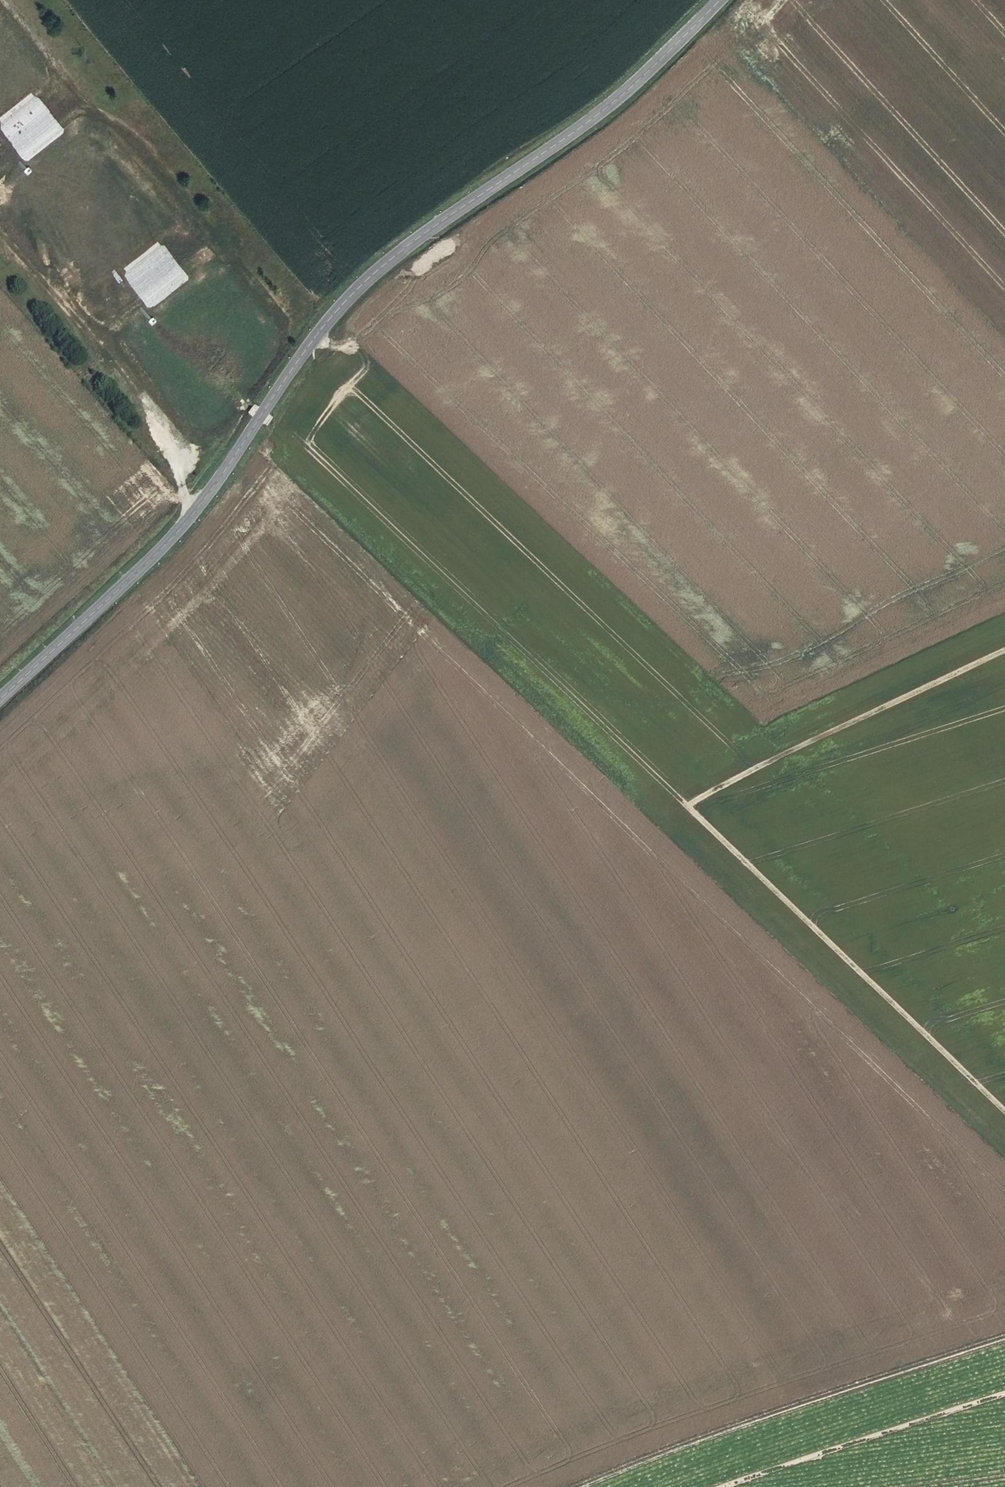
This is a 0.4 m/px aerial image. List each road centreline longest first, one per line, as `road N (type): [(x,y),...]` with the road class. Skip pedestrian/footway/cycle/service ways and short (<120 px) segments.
road 1 (tertiary): [(0,692),(186,517),(343,296),(378,262),(584,122),(713,0)]
road 2 (track): [(560,1486),(1004,1328)]

